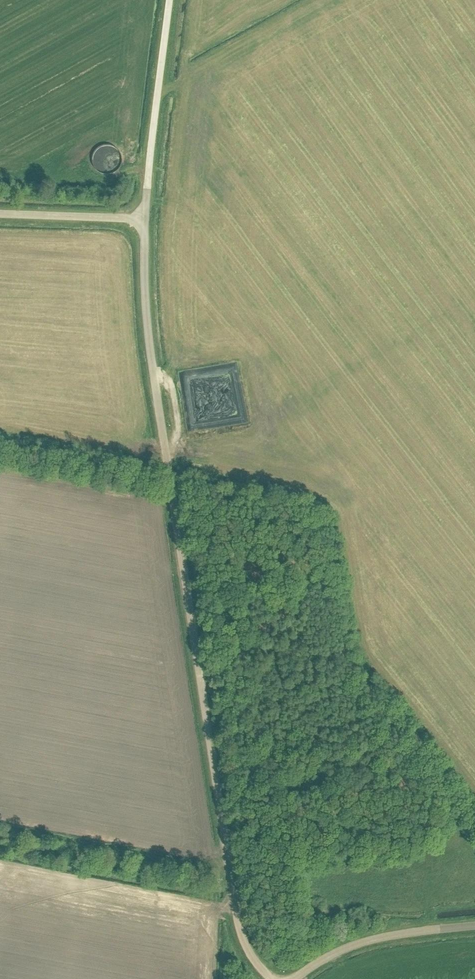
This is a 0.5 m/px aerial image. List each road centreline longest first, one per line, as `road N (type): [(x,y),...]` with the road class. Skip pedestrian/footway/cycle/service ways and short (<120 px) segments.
road 1 (unclassified): [(272,978),(237,916),(146,316),(143,219)]
road 2 (unclassified): [(143,219),(170,0)]
road 3 (unclassified): [(296,978),(372,939),(474,926)]
road 4 (unclassified): [(0,214),(143,219)]

